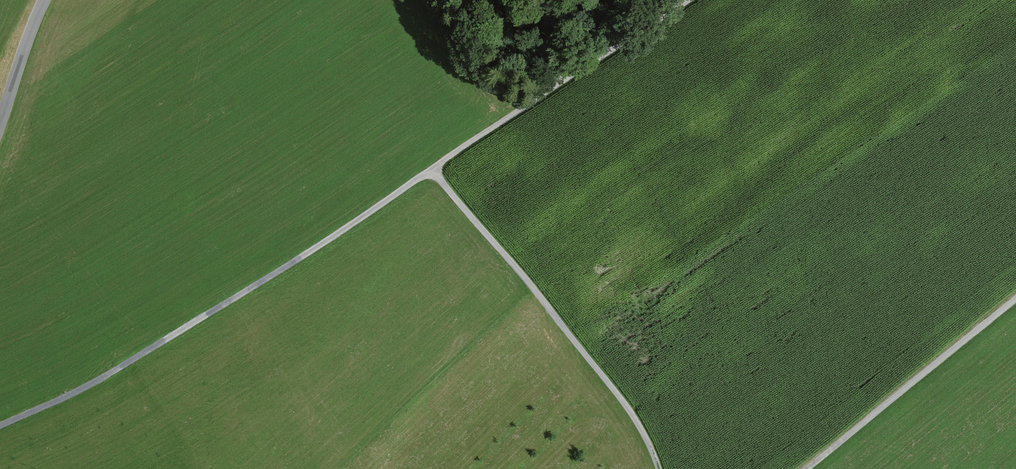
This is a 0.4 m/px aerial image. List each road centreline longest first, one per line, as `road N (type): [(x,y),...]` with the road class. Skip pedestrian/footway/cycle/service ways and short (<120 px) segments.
road 1 (track): [(0,426),(51,404),(279,269),(688,0)]
road 2 (track): [(434,168),(646,429),(659,468)]
road 3 (track): [(1015,298),(803,468)]
road 4 (unclassified): [(47,0),(0,123)]

